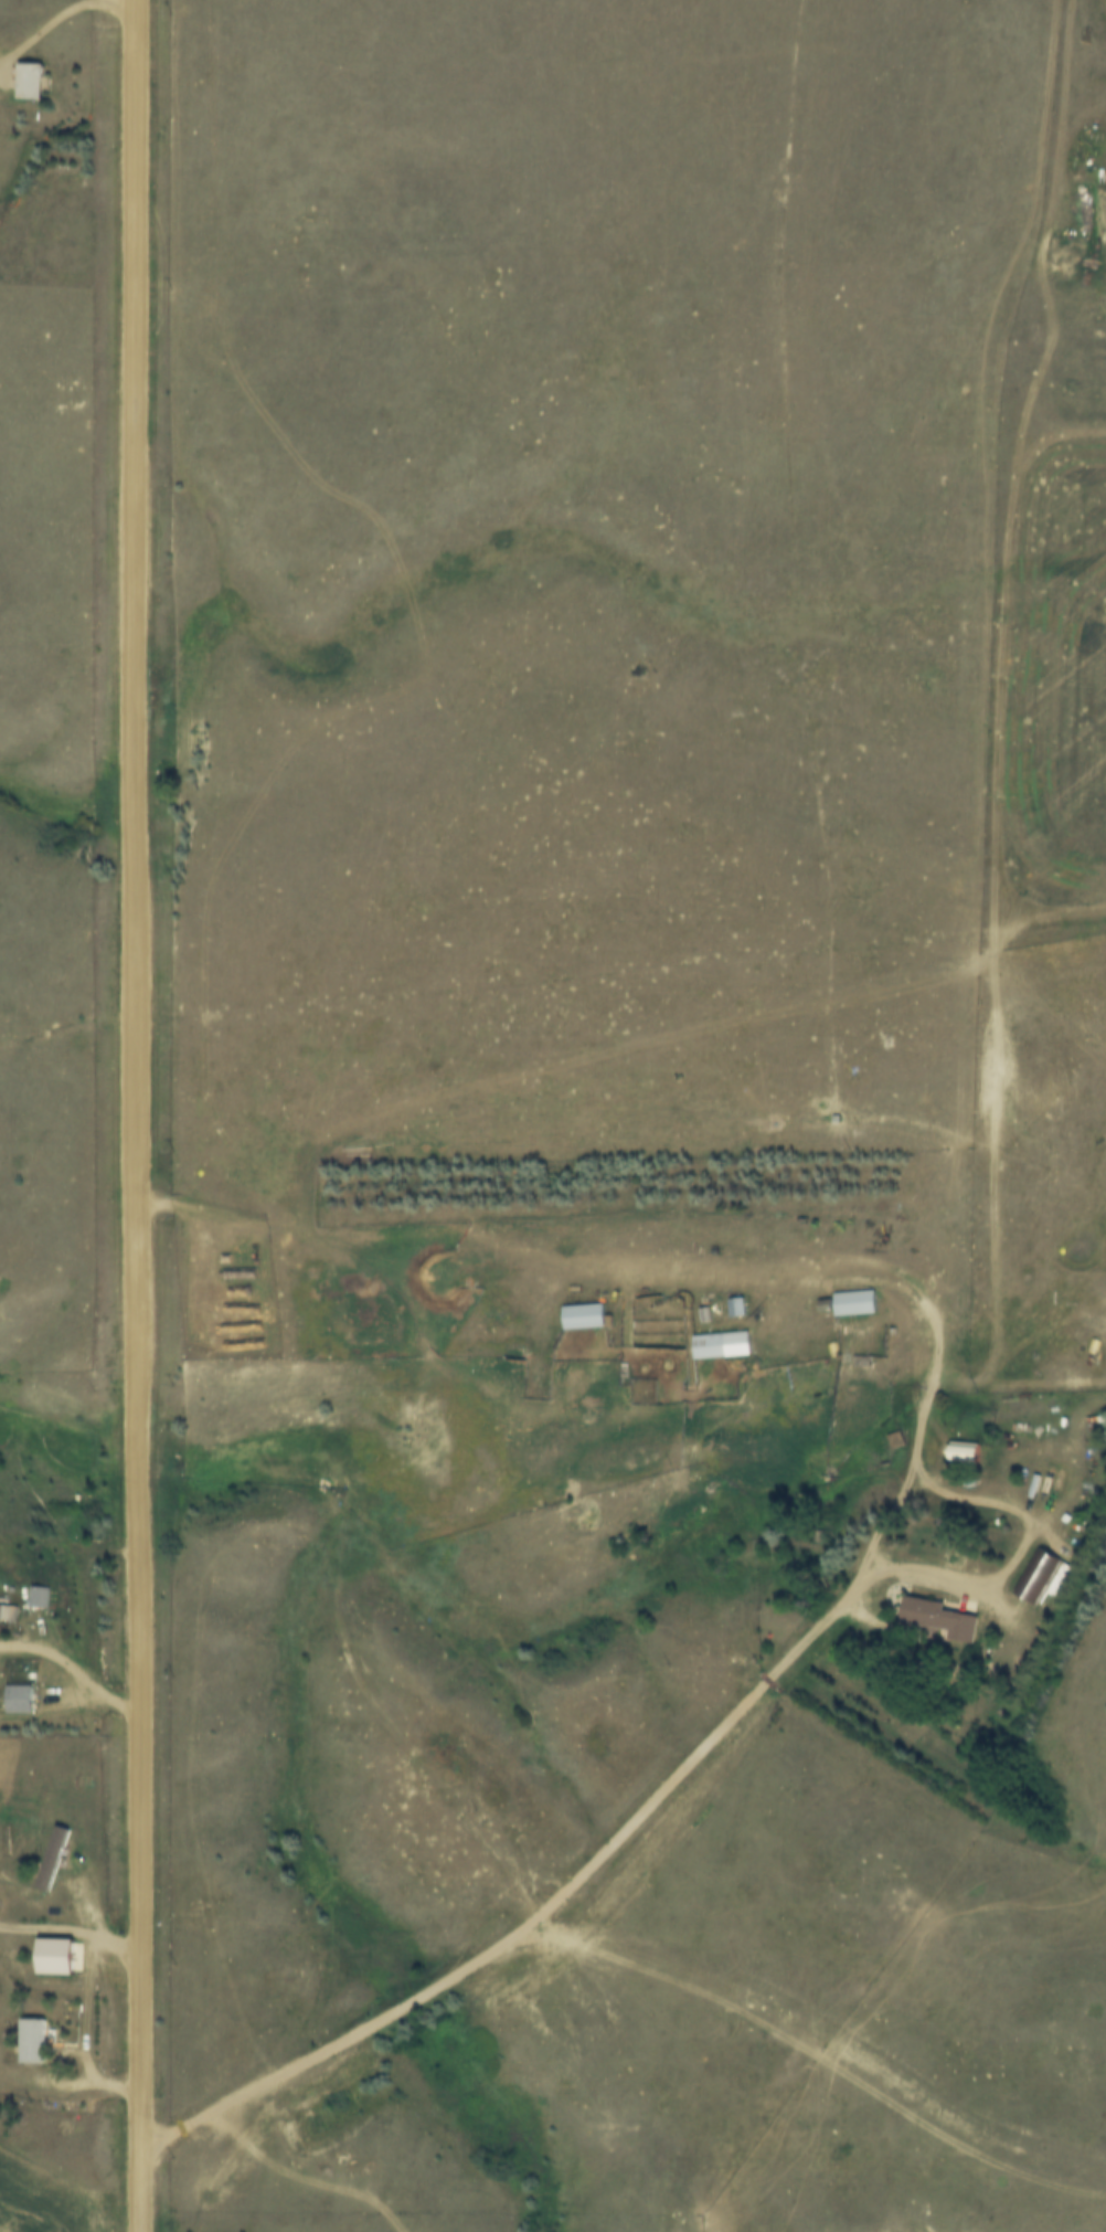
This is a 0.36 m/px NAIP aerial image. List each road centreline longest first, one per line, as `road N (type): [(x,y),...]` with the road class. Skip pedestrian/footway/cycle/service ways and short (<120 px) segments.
road 1 (residential): [(135,0),(140,2231)]
road 2 (track): [(1105,764),(995,928)]

